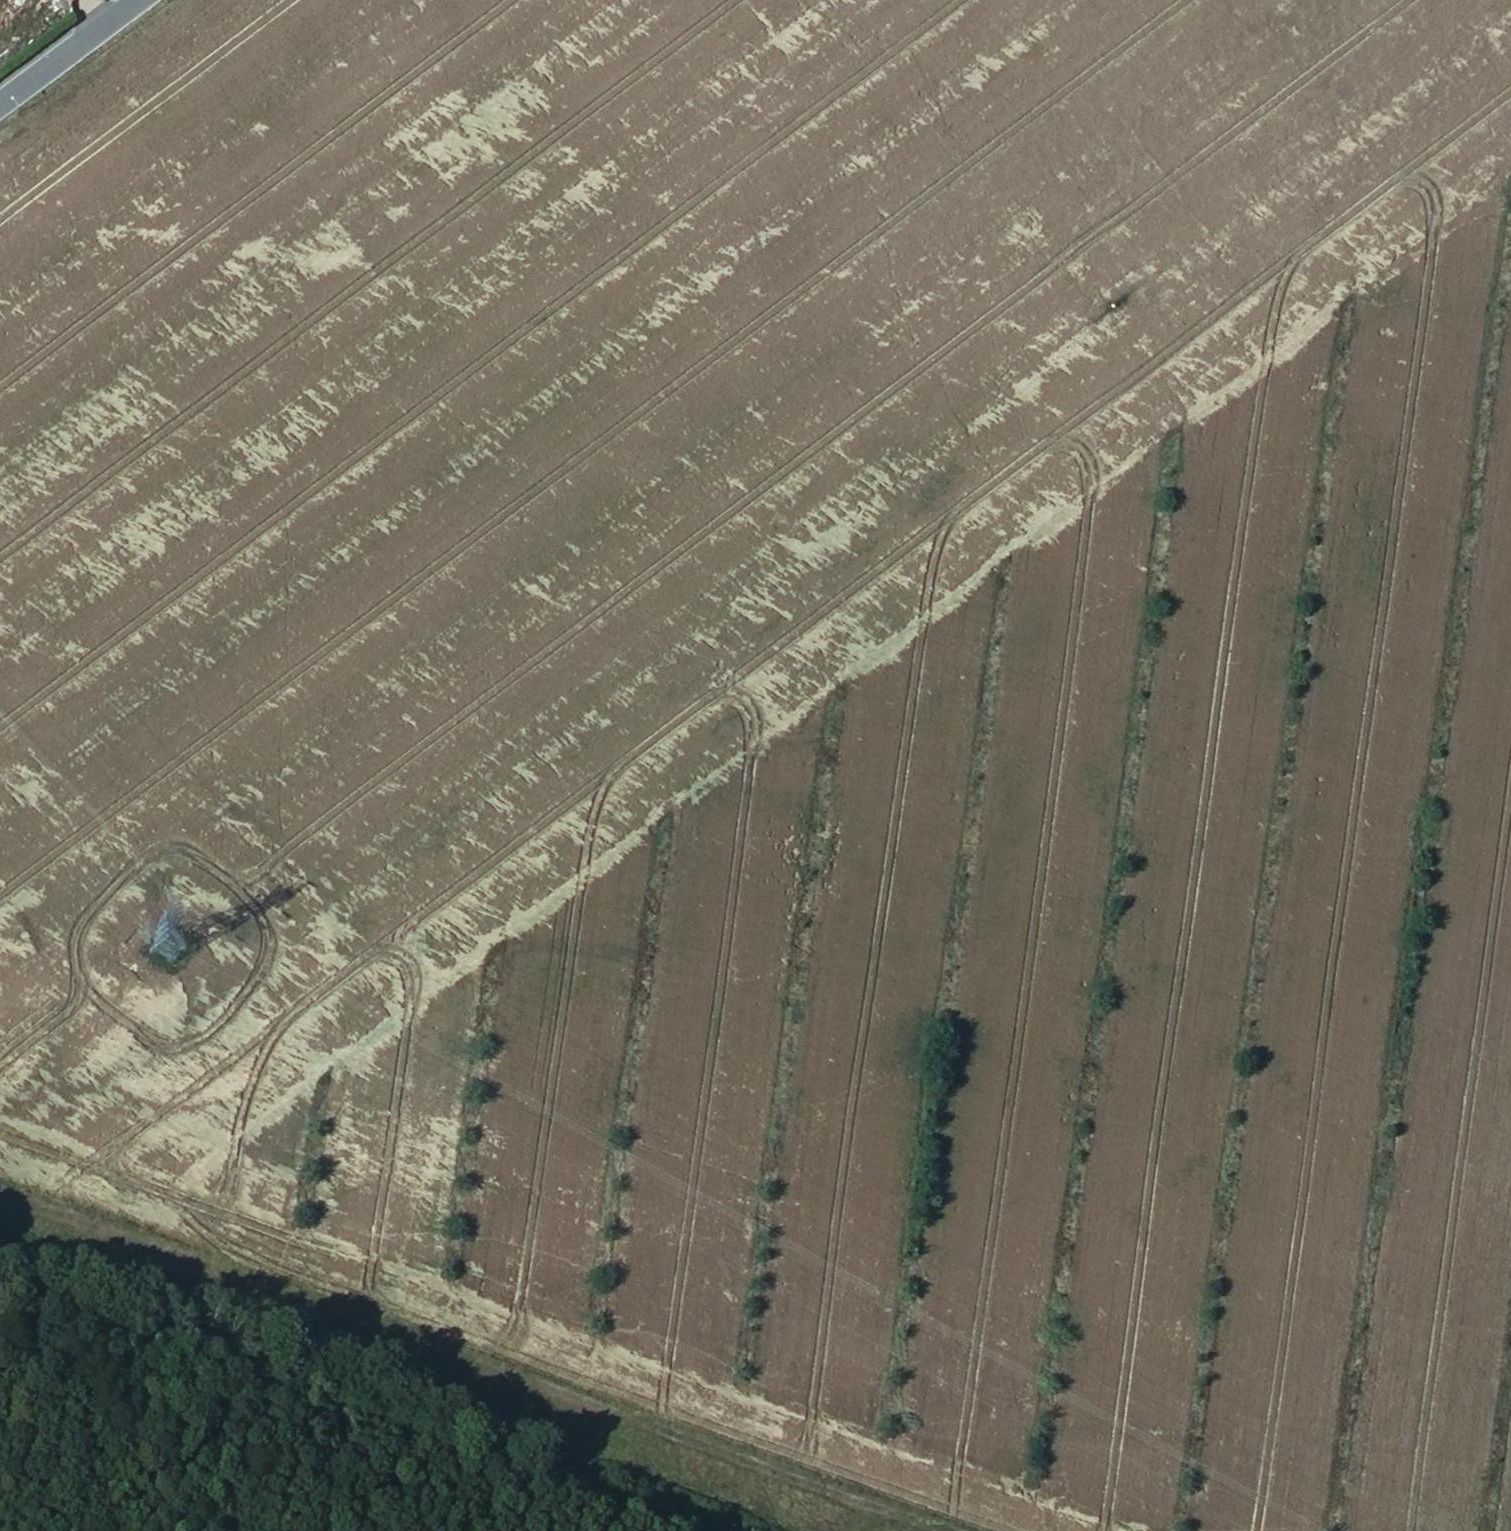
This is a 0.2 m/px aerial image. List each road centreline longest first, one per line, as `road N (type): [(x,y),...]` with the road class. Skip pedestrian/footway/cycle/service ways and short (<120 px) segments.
road 1 (residential): [(135,0),(0,102)]

